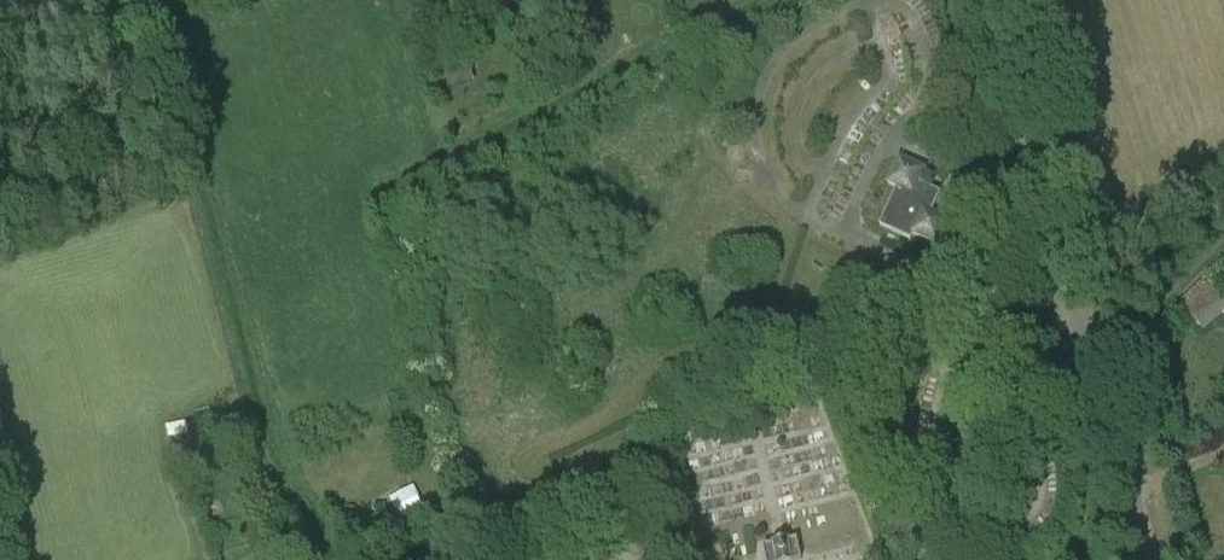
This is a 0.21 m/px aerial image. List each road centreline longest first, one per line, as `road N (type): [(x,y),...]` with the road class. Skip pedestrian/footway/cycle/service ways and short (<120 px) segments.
road 1 (tertiary): [(1144,546),(993,0)]

